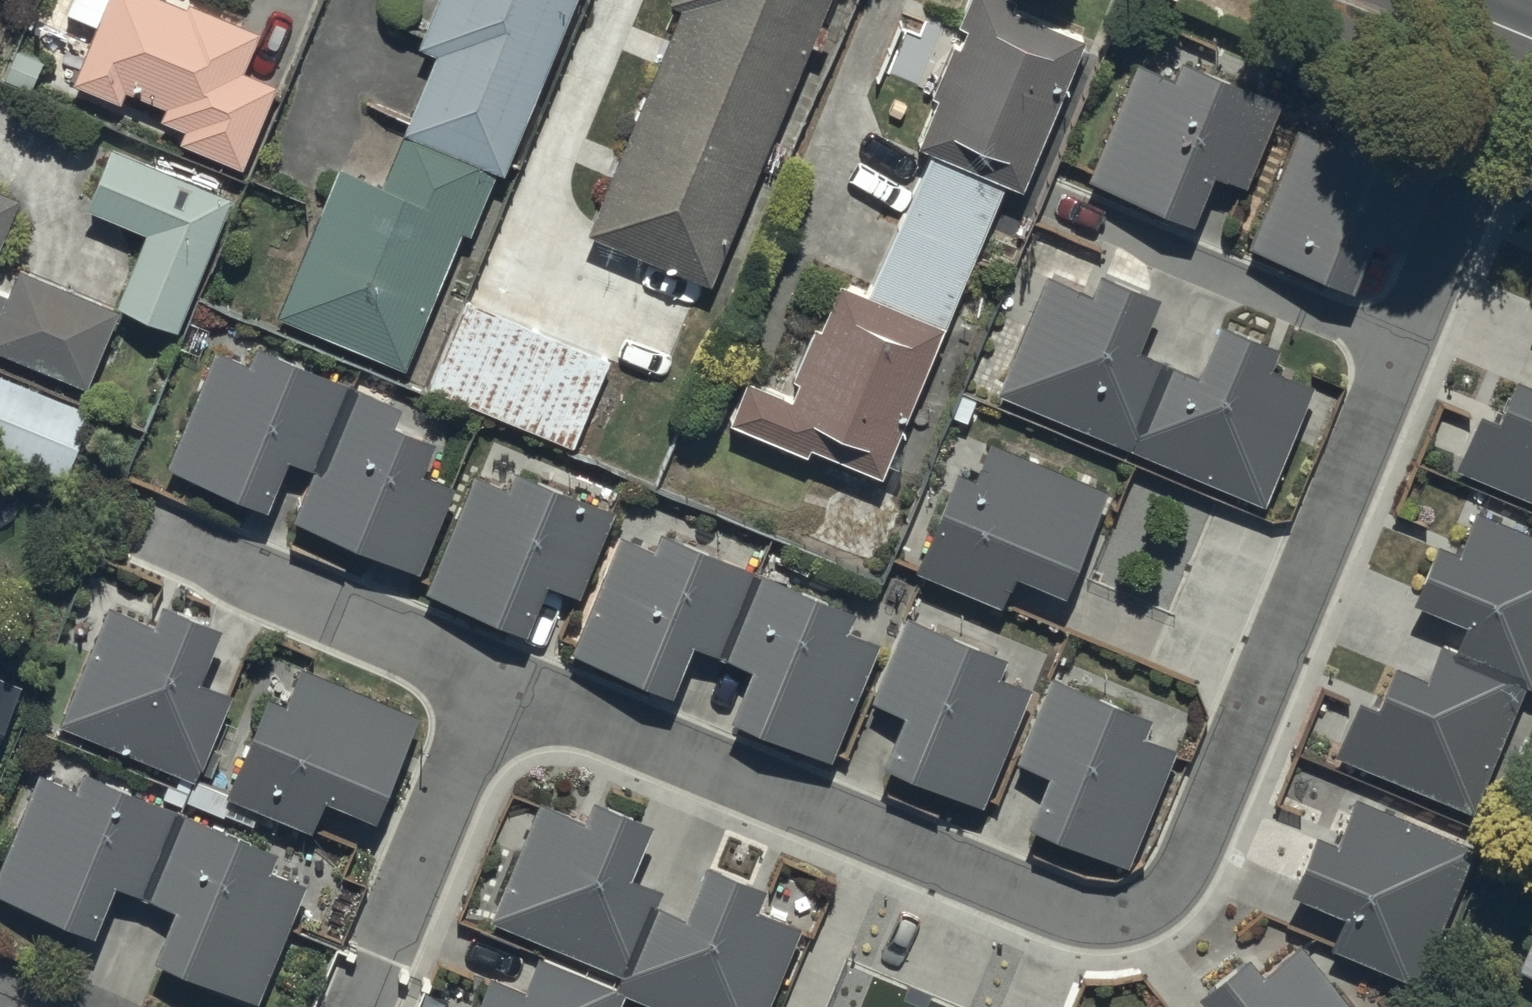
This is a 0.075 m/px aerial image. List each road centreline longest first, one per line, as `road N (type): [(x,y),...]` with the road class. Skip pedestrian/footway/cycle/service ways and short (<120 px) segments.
road 1 (residential): [(494,680),(1065,915),(1109,918),(1162,896),(1190,857),(1399,347)]
road 2 (residential): [(1399,347),(1060,205)]
road 3 (residential): [(167,541),(494,680)]
road 4 (residential): [(494,680),(355,1006)]
road 5 (residential): [(1399,347),(1461,195)]

